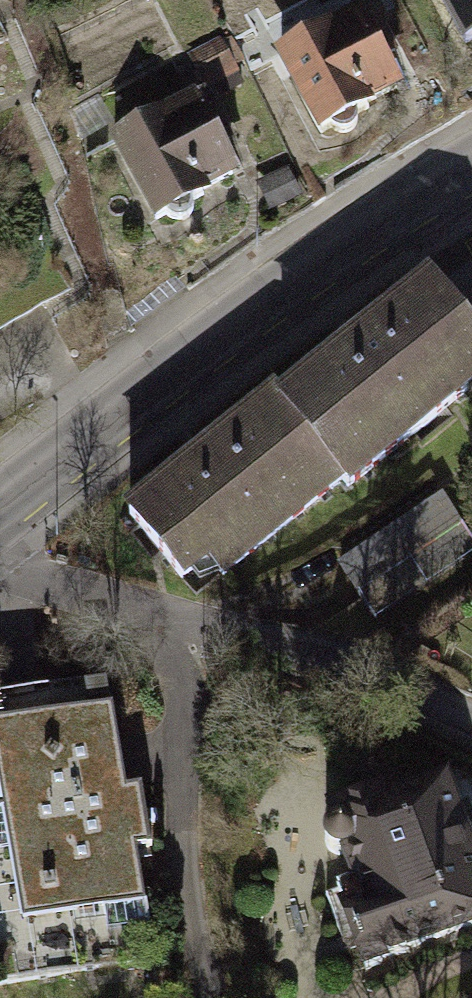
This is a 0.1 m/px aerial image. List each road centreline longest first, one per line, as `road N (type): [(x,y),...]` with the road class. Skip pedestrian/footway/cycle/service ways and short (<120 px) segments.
road 1 (tertiary): [(471,170),(320,261),(0,510)]
road 2 (residential): [(152,617),(187,677),(188,895),(208,997)]
road 3 (residential): [(152,617),(371,675),(471,719)]
road 4 (residential): [(0,545),(32,576),(152,617)]

